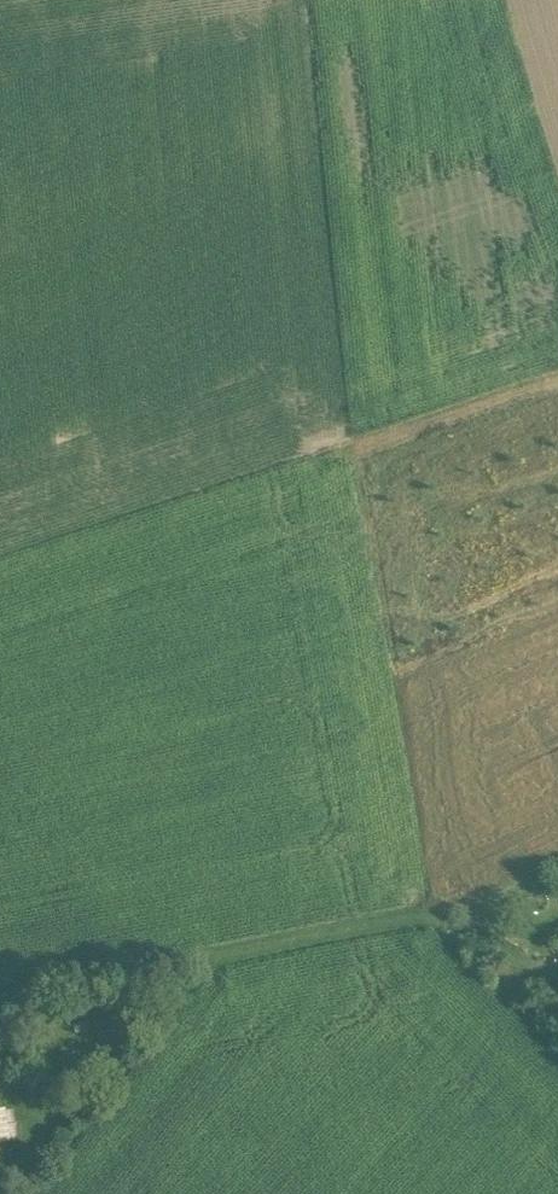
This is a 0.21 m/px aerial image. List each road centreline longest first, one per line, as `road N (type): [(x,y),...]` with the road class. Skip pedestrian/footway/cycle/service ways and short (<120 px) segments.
road 1 (track): [(557,983),(458,914),(0,999)]

